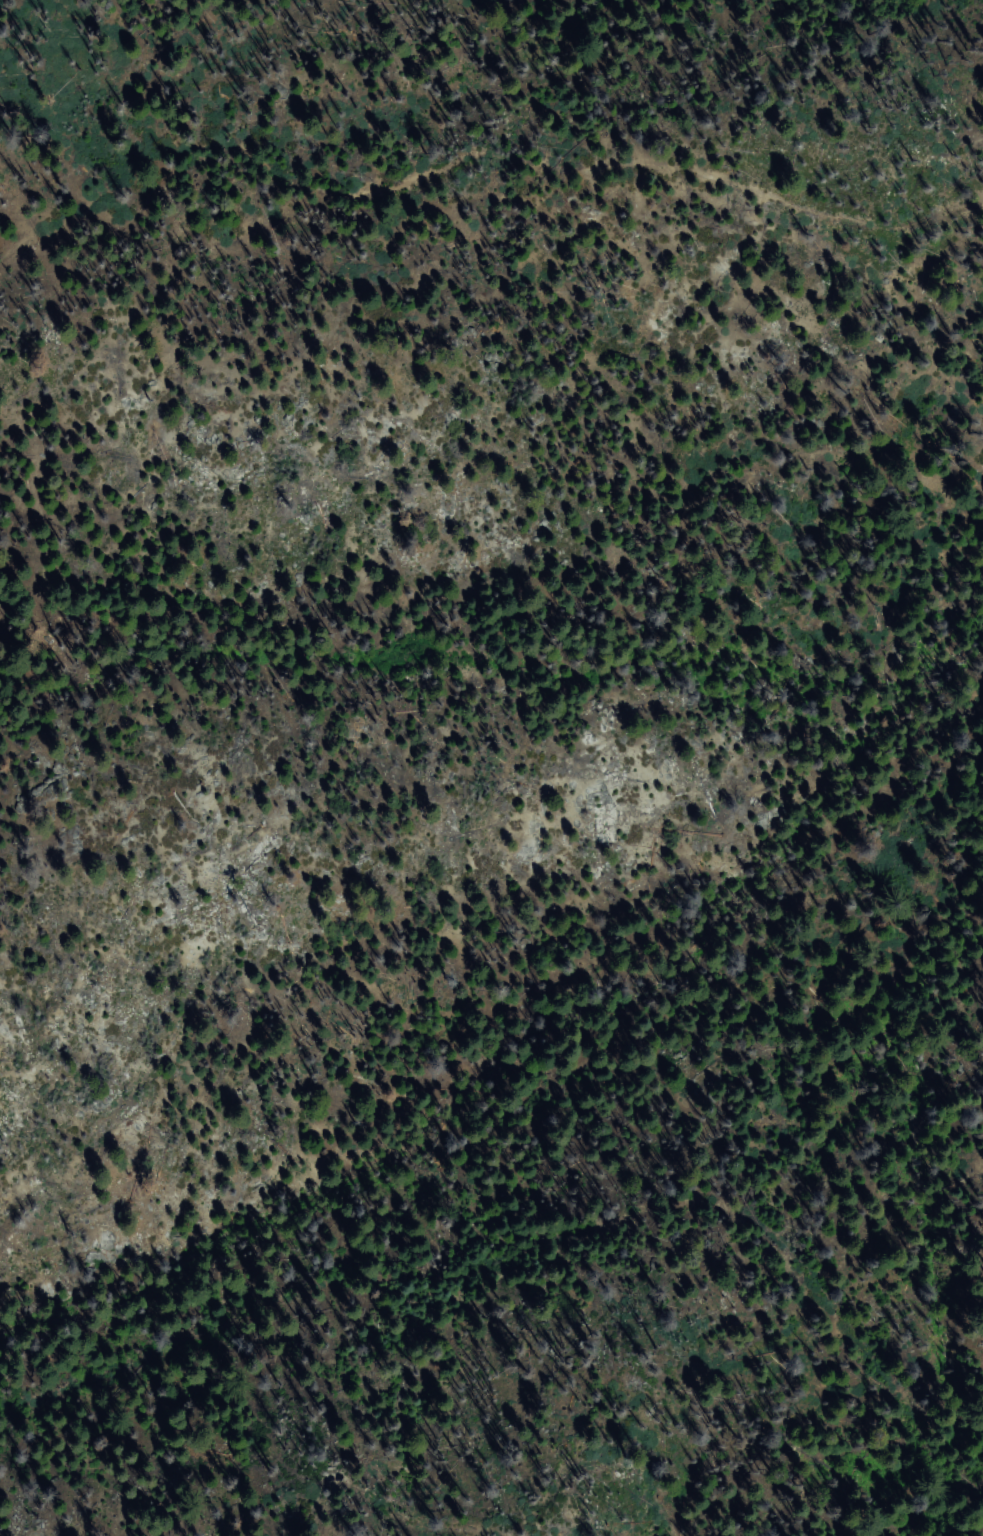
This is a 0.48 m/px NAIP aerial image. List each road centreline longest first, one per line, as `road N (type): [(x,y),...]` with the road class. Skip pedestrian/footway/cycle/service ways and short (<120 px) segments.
road 1 (track): [(0,1396),(22,1401),(387,1285),(541,1280),(705,1328),(965,1487),(982,1482)]
road 2 (track): [(64,0),(75,3),(64,216),(22,302),(0,322)]

